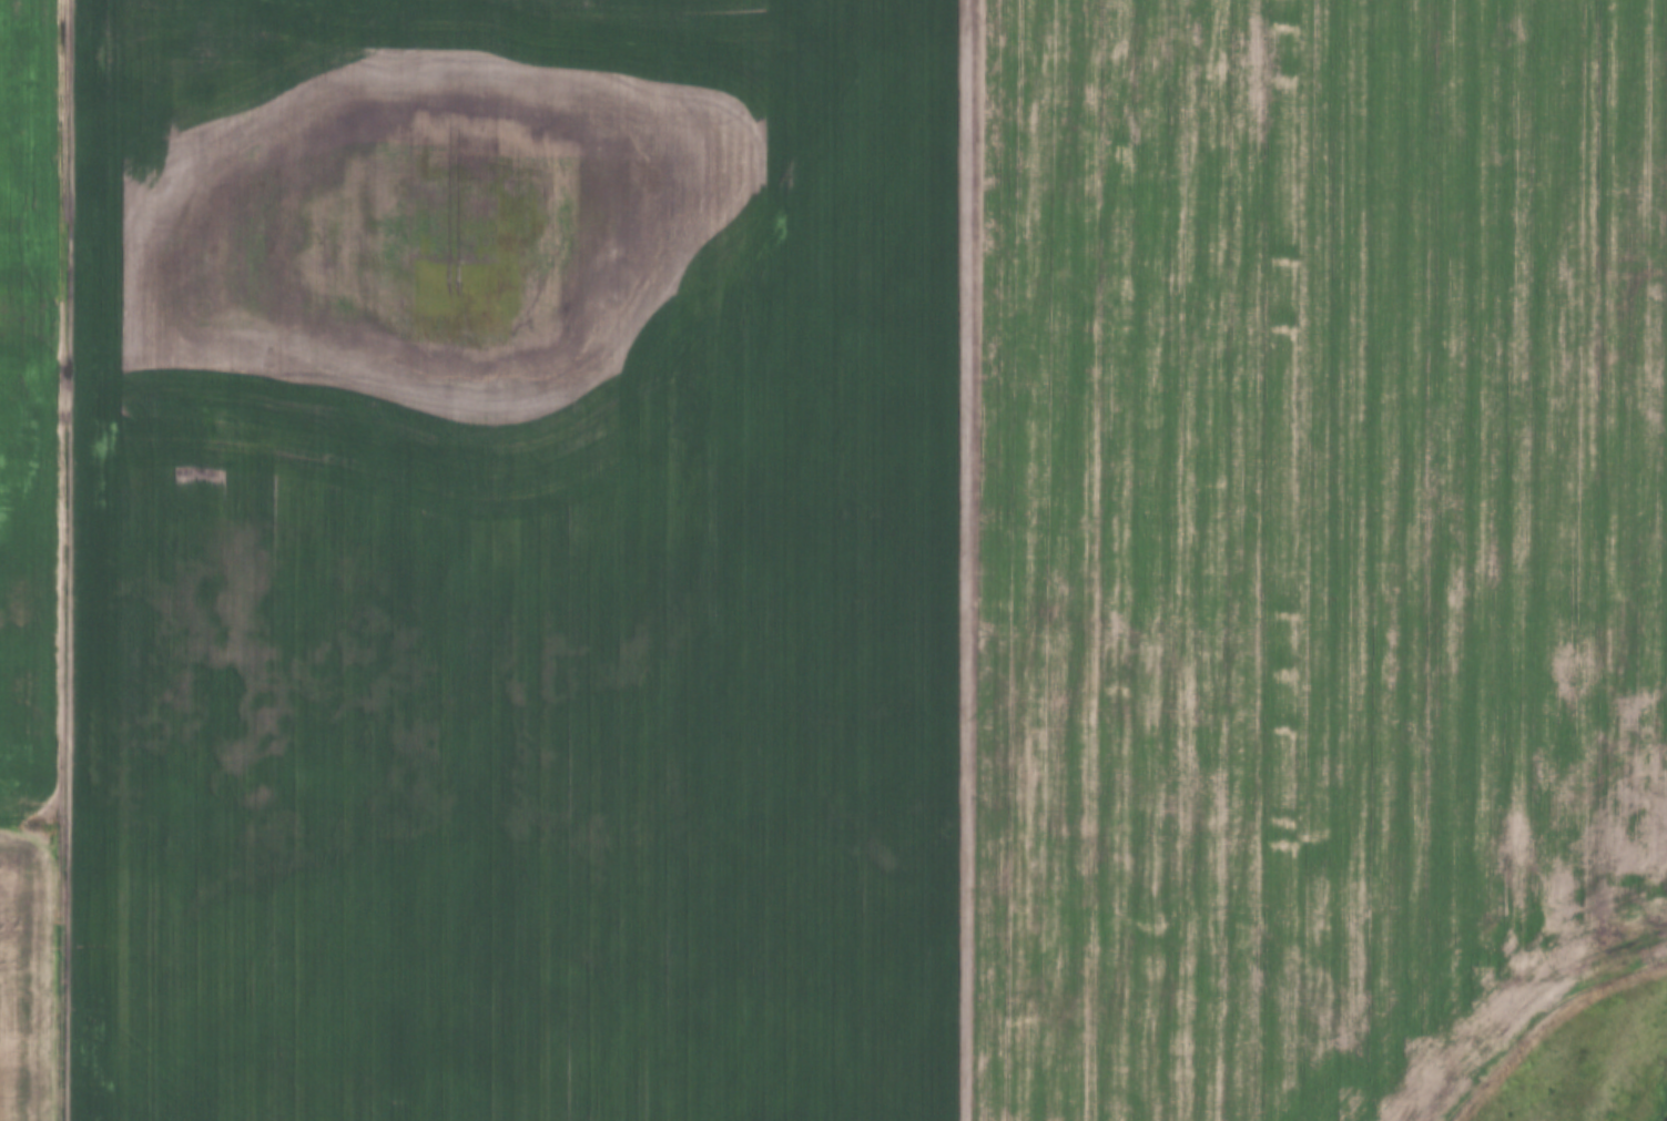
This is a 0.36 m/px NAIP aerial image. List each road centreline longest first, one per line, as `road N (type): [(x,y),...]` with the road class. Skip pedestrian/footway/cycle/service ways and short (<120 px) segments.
road 1 (track): [(67,1120),(63,0)]

